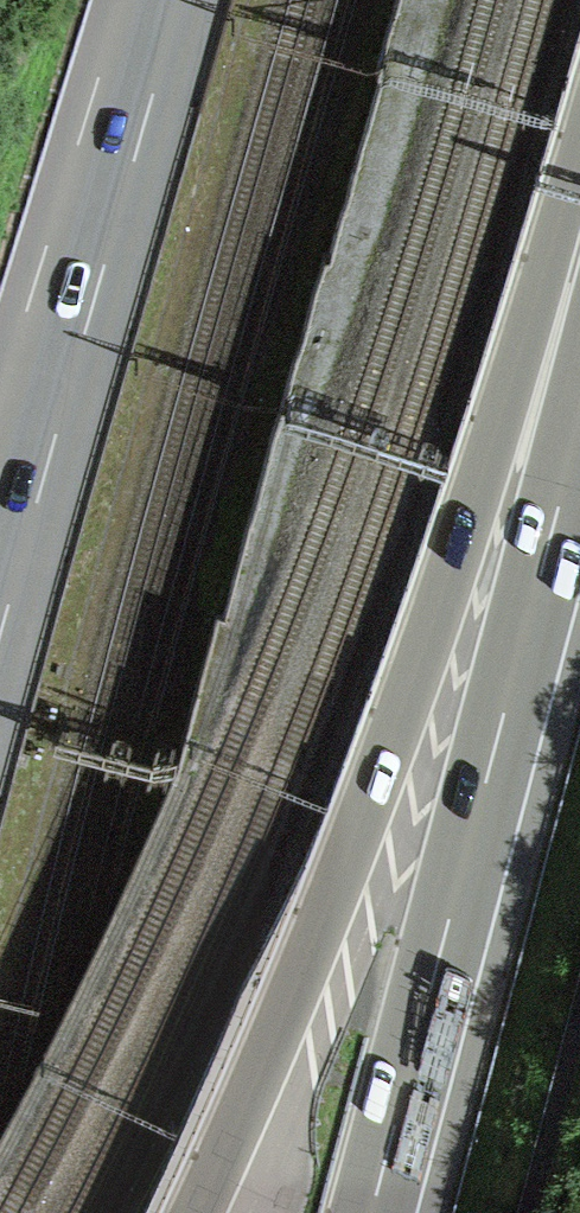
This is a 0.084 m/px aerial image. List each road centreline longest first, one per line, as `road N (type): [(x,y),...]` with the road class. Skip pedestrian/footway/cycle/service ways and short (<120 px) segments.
road 1 (motorway): [(196,1212),(333,915),(453,574),(579,139)]
road 2 (motorway): [(374,1212),(579,420)]
road 3 (motorway): [(152,0),(0,514)]

